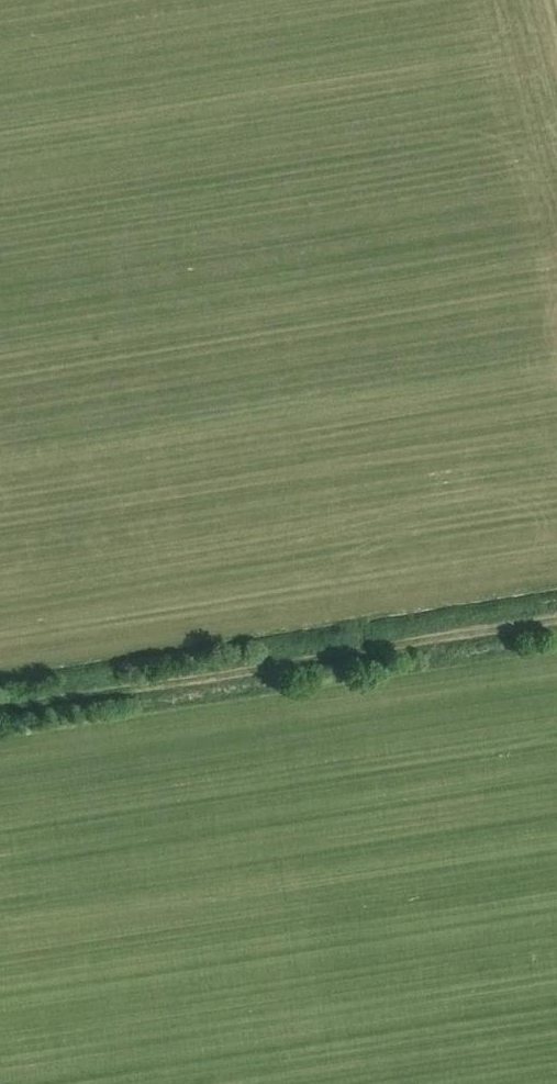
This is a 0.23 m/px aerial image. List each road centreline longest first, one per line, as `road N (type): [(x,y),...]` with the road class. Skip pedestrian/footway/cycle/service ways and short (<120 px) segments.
road 1 (track): [(556,620),(0,709)]

